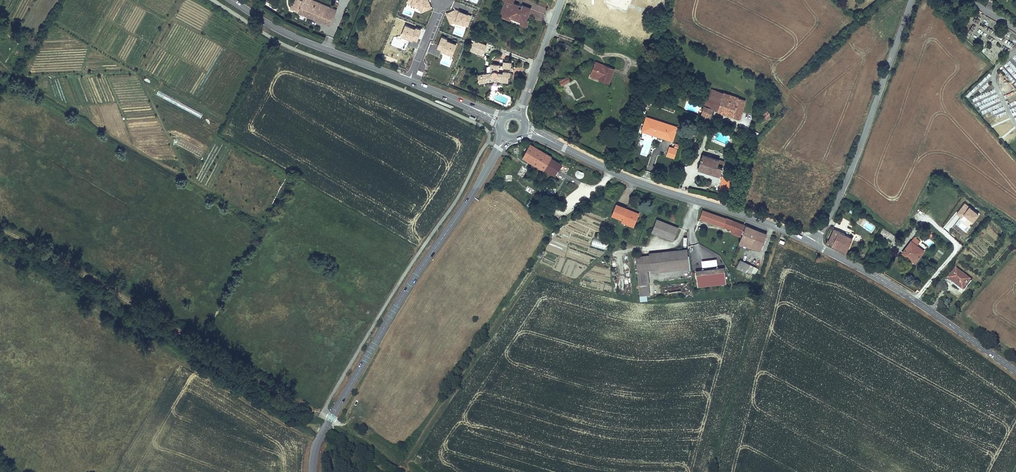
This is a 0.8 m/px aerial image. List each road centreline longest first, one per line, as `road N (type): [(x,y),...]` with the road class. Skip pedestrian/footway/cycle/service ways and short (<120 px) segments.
road 1 (tertiary): [(495,155),(329,422),(312,471)]
road 2 (tertiary): [(545,138),(634,181),(814,244)]
road 3 (residential): [(911,0),(833,213),(814,244)]
road 4 (tertiary): [(814,244),(1015,371)]
road 5 (tertiary): [(411,82),(287,34),(232,0)]

